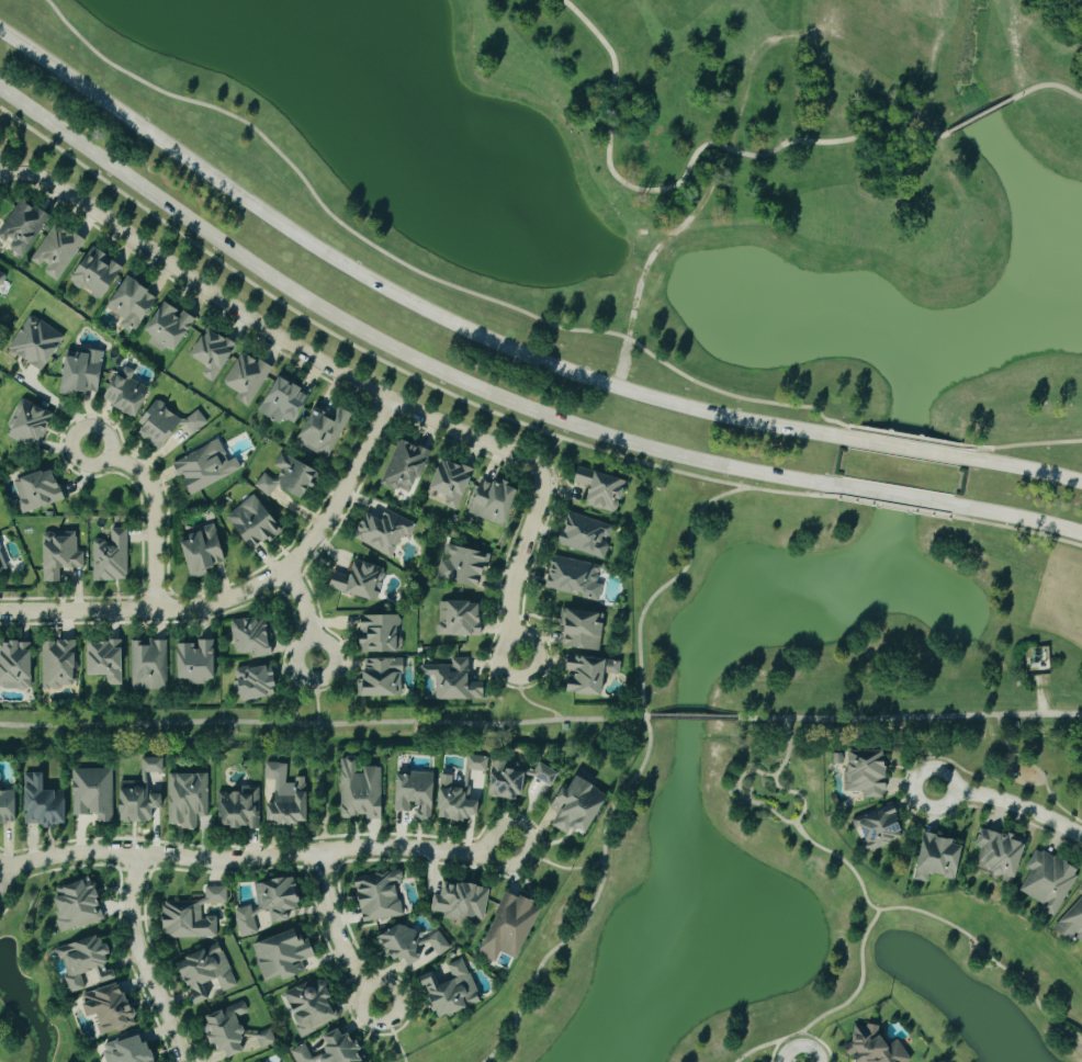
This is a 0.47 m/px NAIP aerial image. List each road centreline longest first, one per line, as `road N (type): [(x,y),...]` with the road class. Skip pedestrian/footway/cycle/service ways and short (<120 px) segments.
road 1 (secondary): [(845,439),(612,386),(446,320),(356,273),(0,30)]
road 2 (secondary): [(0,88),(334,316),(425,364),(511,403),(679,457),(838,486)]
road 3 (residential): [(521,658),(511,597),(544,493),(538,466),(318,362),(63,187),(26,172),(0,175)]
road 4 (residential): [(3,874),(93,852),(219,861),(512,847)]
road 5 (residential): [(0,612),(192,610),(259,587),(322,535),(390,400)]
road 6 (residential): [(183,1061),(134,925),(139,855)]
road 7 (residential): [(92,445),(135,467),(151,486),(157,610)]
road 8 (residential): [(382,1007),(340,938),(324,852)]
road 9 (residential): [(935,791),(994,799),(1081,836)]
road 10 (secondary): [(951,506),(1081,533)]
road 11 (secondary): [(1081,482),(963,460)]
road 12 (secondary): [(963,460),(845,439)]

